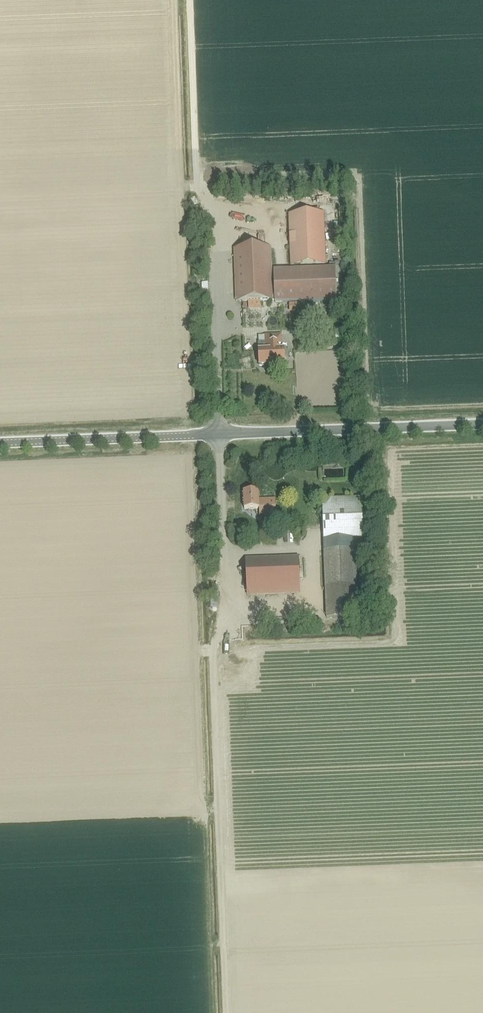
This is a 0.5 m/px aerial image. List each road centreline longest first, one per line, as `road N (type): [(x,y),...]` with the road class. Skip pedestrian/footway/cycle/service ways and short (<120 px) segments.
road 1 (unclassified): [(0,443),(482,425)]

